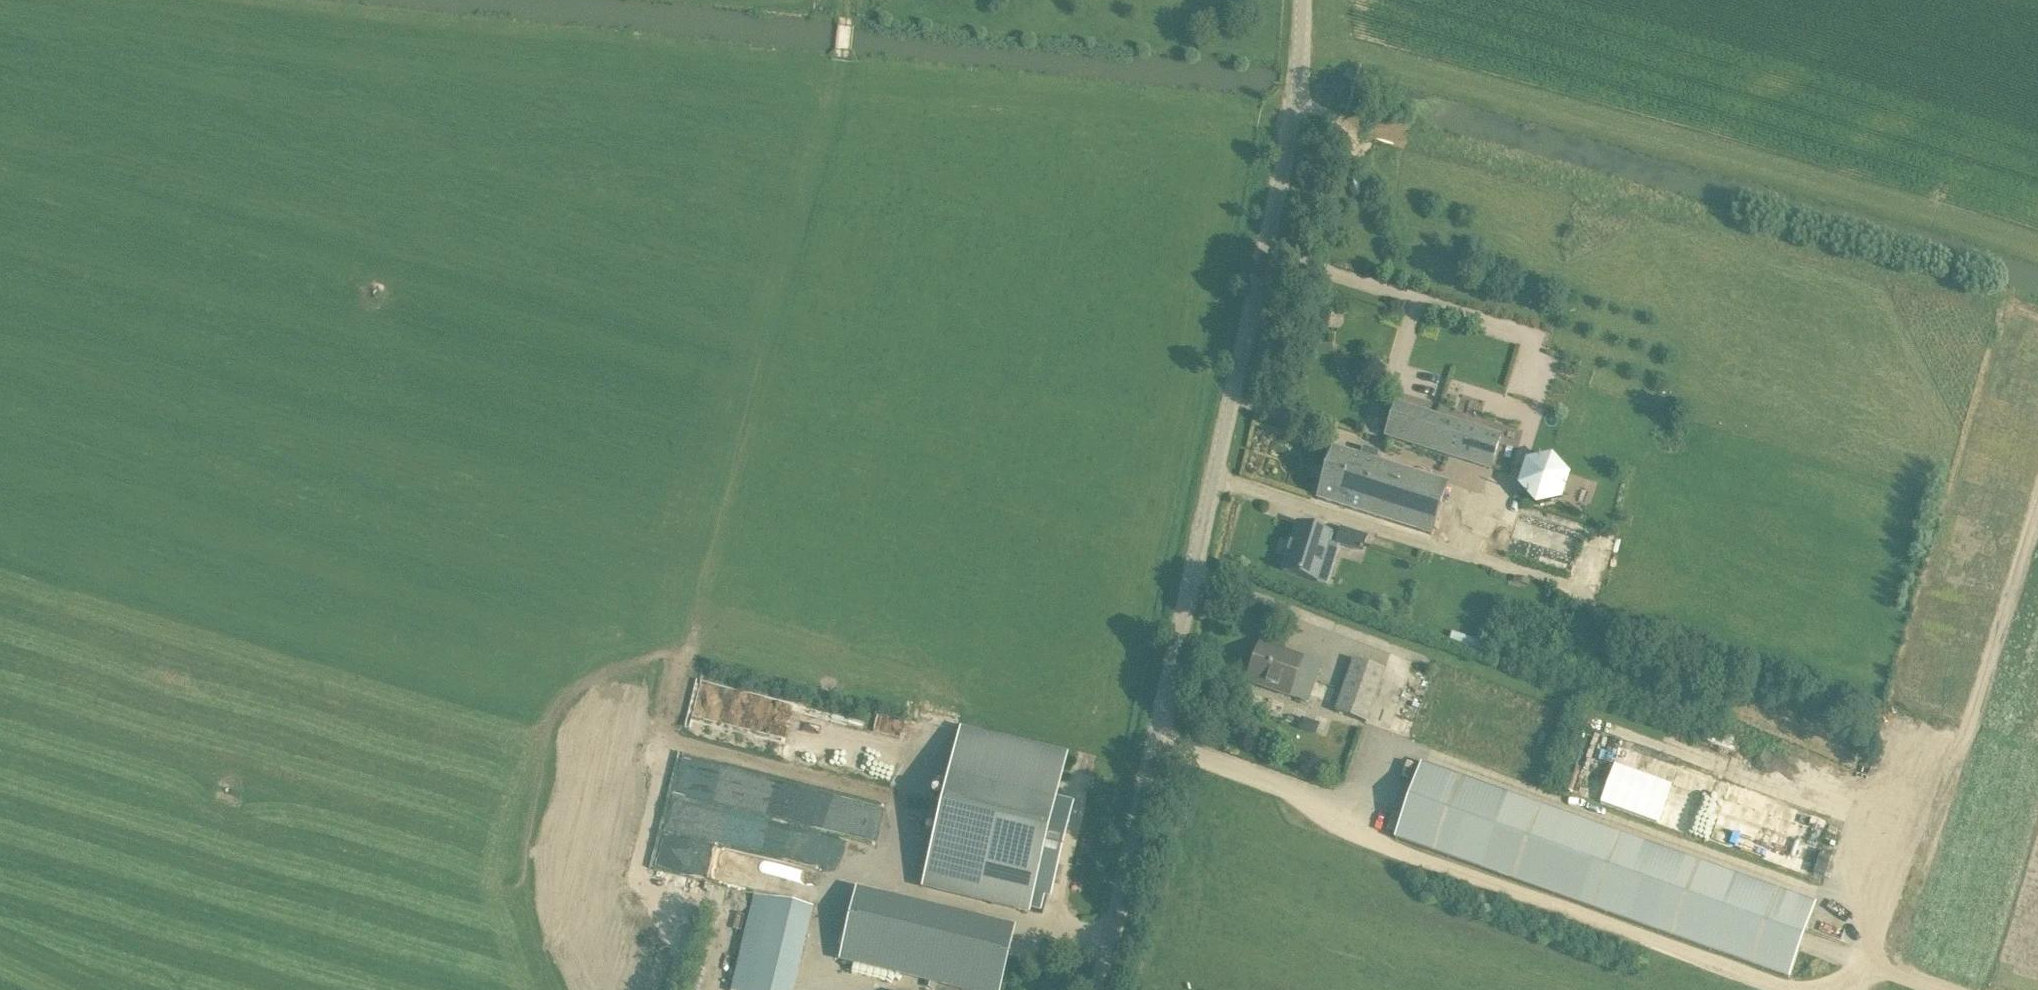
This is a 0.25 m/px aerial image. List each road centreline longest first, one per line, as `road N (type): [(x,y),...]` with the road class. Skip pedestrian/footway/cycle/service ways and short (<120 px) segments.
road 1 (tertiary): [(1097,989),(1298,88),(1302,0)]

